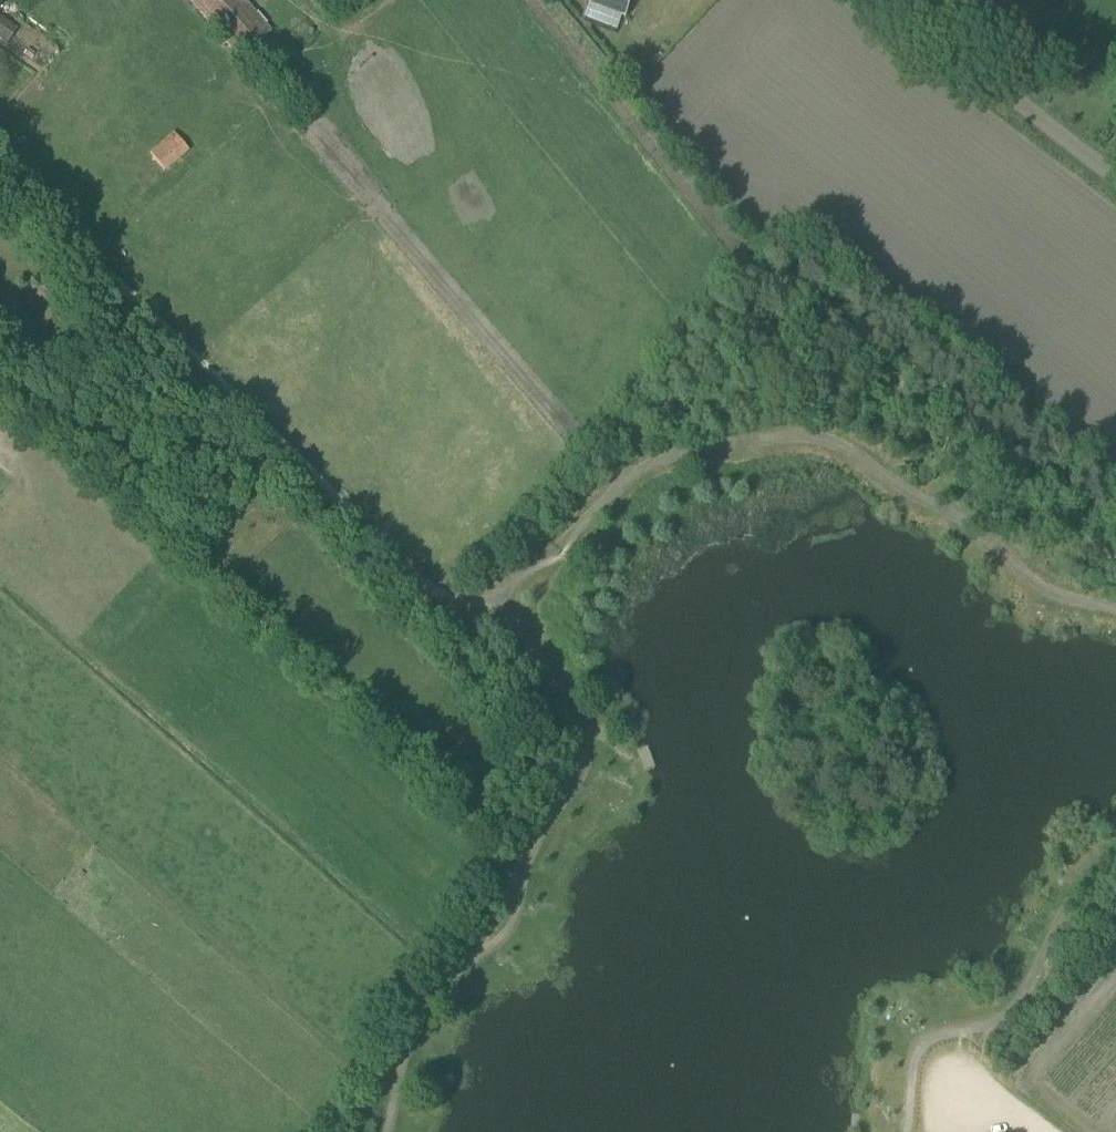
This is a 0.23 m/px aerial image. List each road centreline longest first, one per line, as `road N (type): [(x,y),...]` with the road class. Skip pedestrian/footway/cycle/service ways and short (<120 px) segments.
road 1 (track): [(497,601),(468,603),(428,590),(122,284),(0,175)]
road 2 (unclassified): [(1115,174),(889,0)]
road 3 (track): [(917,1053),(1039,1131)]

